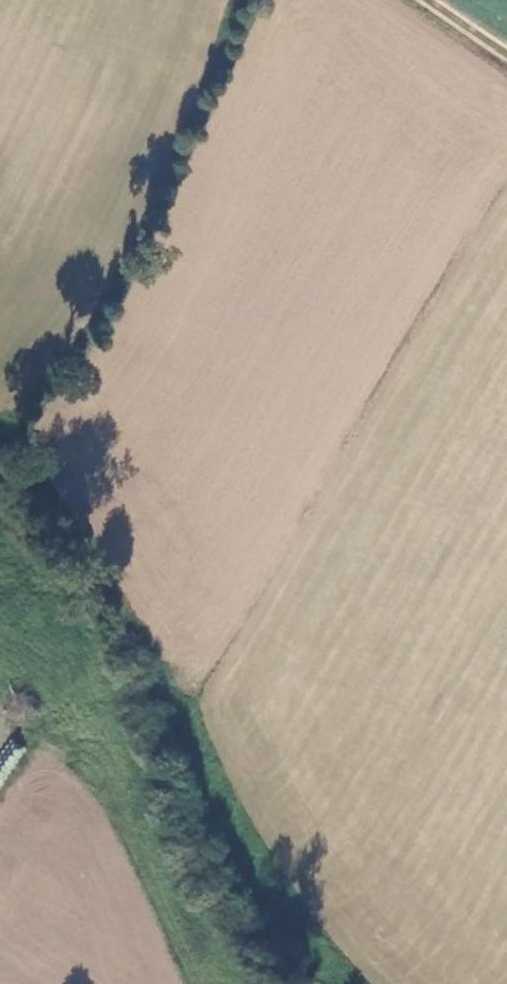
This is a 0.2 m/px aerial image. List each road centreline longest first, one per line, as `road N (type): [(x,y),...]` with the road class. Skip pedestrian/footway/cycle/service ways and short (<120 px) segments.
road 1 (track): [(0,722),(182,983)]
road 2 (track): [(403,0),(506,68)]

